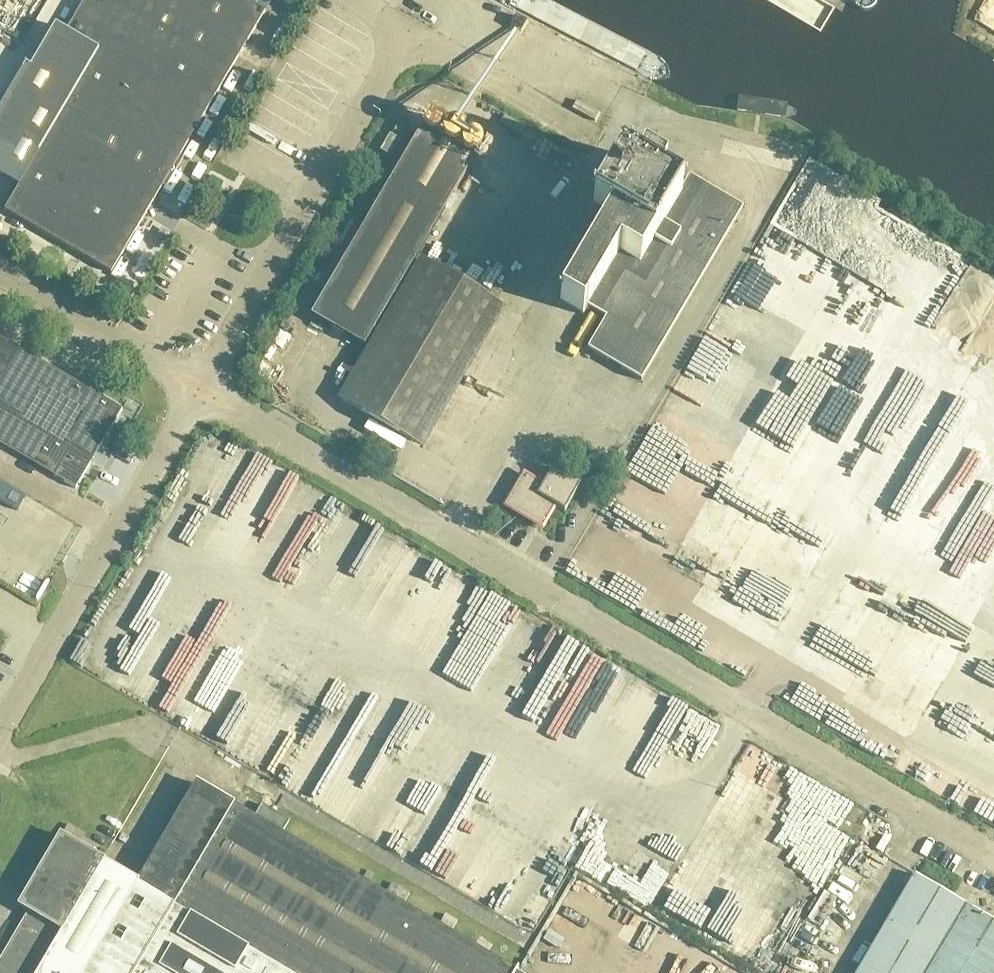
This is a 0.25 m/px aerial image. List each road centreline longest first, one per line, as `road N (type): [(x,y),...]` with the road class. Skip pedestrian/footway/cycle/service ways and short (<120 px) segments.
road 1 (unclassified): [(993,860),(199,391)]
road 2 (unclassified): [(199,391),(414,37)]
road 3 (unclassified): [(0,720),(199,391)]
road 4 (unclassified): [(414,37),(584,128),(767,178)]
road 5 (unclassified): [(199,391),(0,270)]

